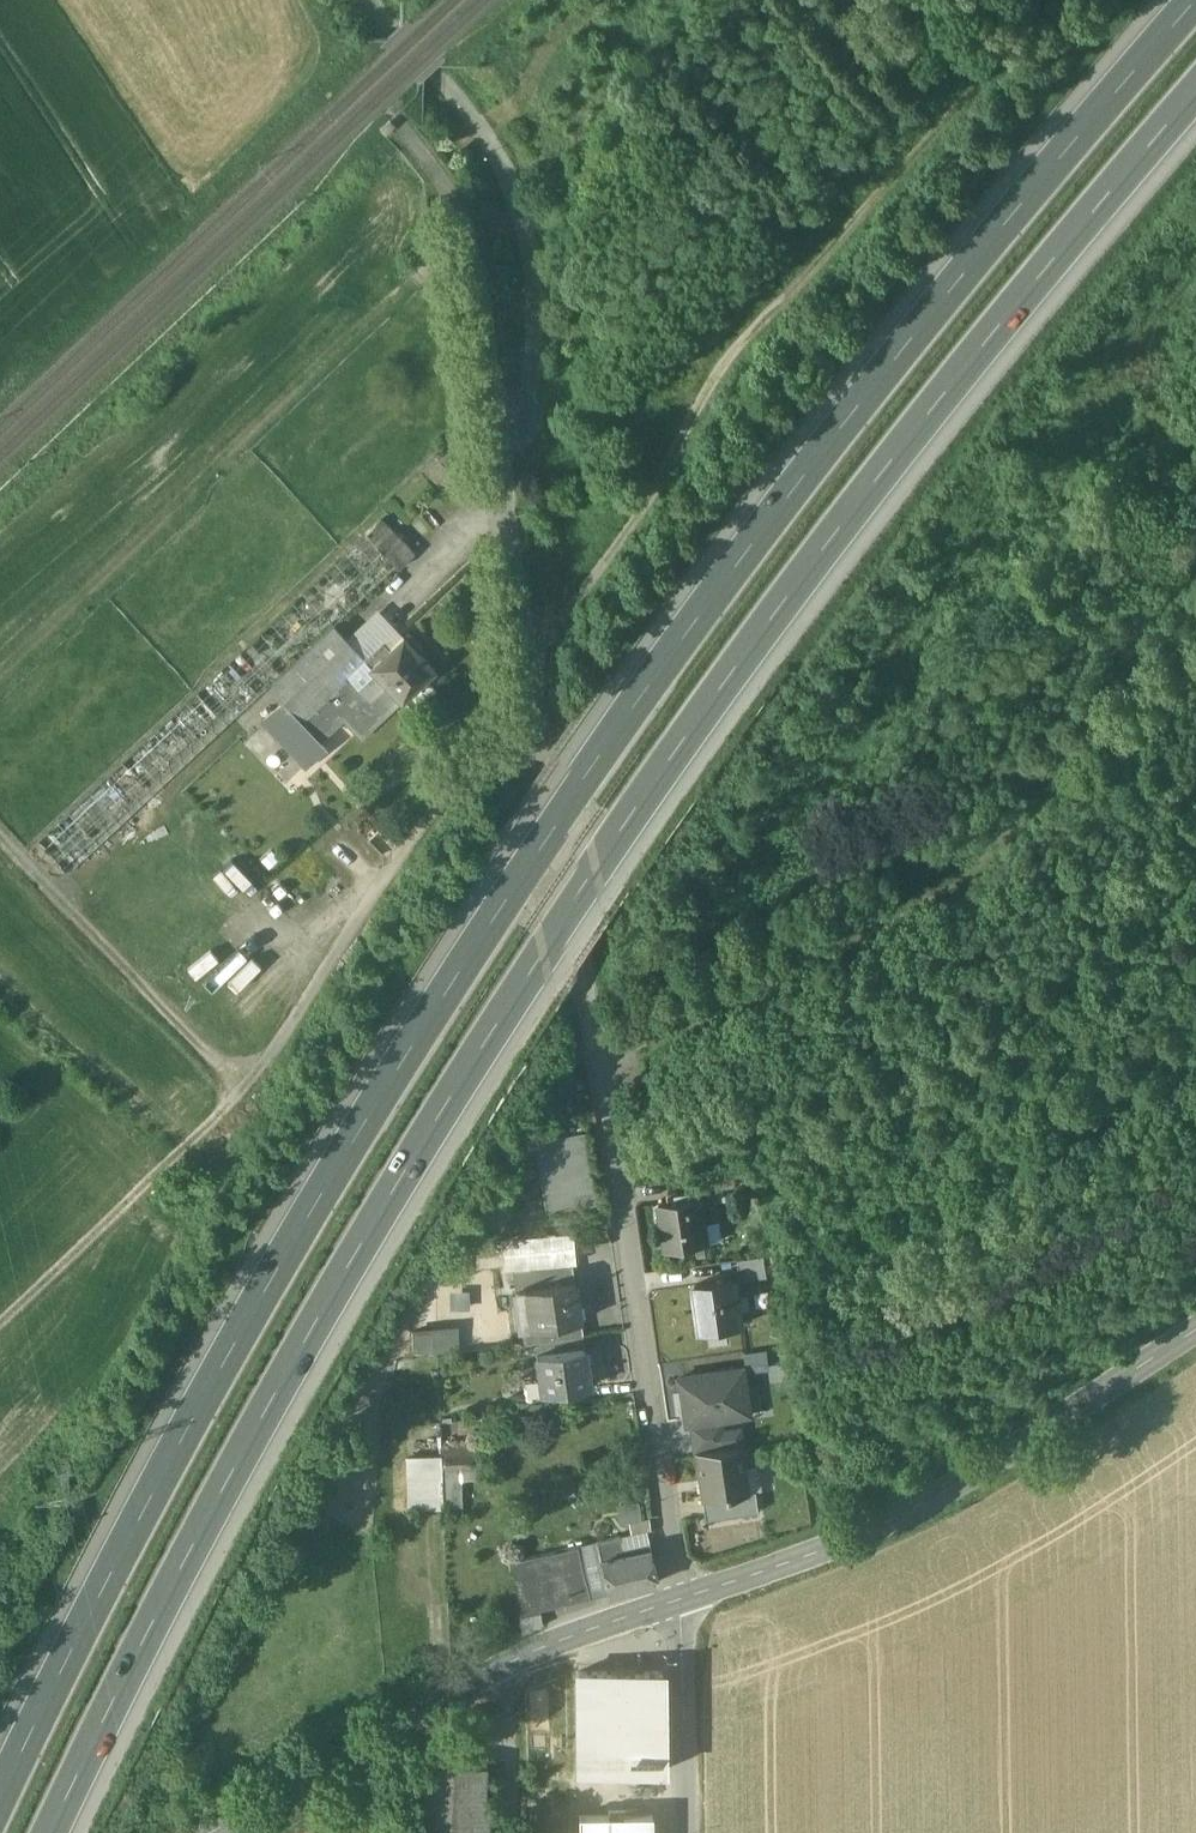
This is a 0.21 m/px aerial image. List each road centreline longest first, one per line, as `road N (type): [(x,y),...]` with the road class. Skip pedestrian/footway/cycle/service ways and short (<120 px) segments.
road 1 (motorway): [(1185,0),(907,341),(605,748),(429,1003),(219,1354),(0,1795)]
road 2 (motorway): [(42,1832),(342,1249),(663,758),(971,356),(1195,80)]
road 3 (residential): [(495,425),(676,1604)]
road 4 (track): [(532,666),(827,261),(1050,0)]
road 5 (track): [(469,237),(0,675)]
road 6 (track): [(408,852),(251,1084),(0,827)]
road 7 (unclassified): [(676,1604),(781,1573),(962,1487),(1195,1331)]
road 8 (unclassified): [(209,1832),(467,1682),(533,1650),(676,1604)]
road 9 (track): [(251,1084),(0,1319)]
road 10 (track): [(401,128),(457,204),(472,244),(495,425)]
road 11 (residential): [(676,1604),(684,1832)]

